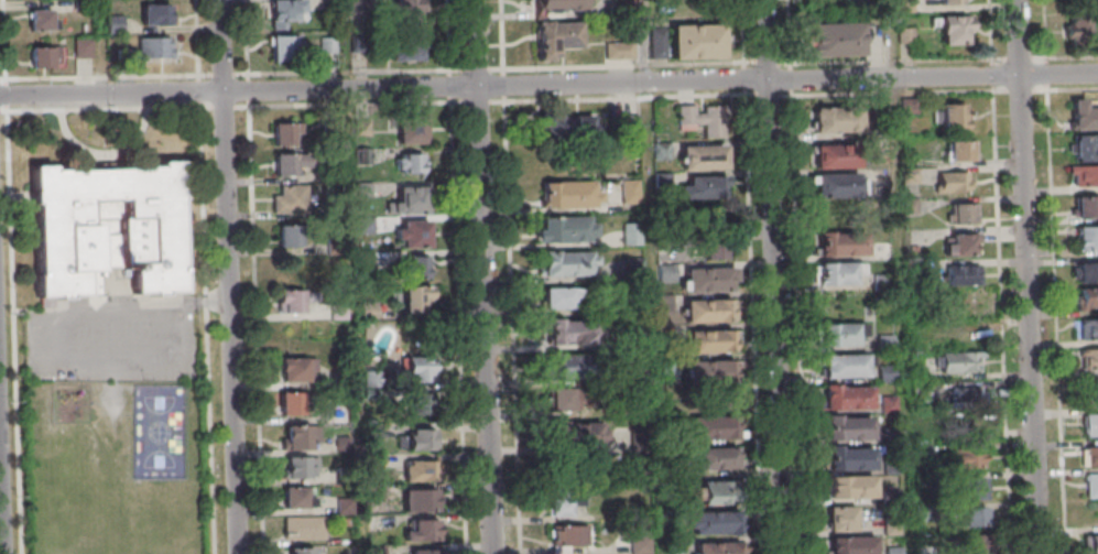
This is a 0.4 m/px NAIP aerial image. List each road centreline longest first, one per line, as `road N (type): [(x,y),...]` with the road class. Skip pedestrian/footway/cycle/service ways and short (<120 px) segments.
road 1 (residential): [(1097,74),(0,97)]
road 2 (residential): [(1043,553),(1021,0)]
road 3 (residential): [(497,553),(478,0)]
road 4 (residential): [(243,553),(224,0)]
road 5 (residential): [(788,553),(769,0)]
road 6 (residential): [(7,553),(0,358)]

